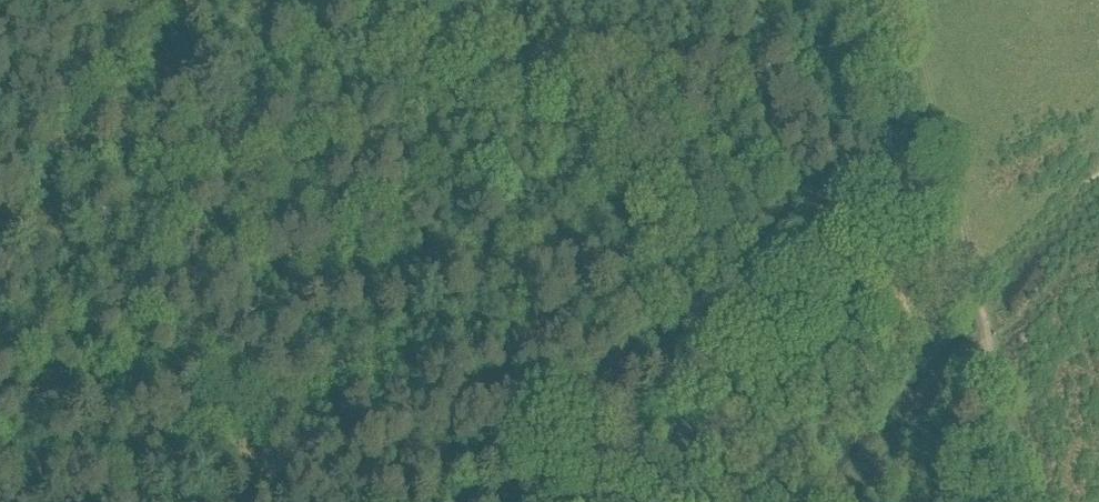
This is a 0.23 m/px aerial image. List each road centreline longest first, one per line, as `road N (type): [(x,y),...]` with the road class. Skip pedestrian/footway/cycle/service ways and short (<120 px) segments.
road 1 (track): [(636,416),(808,316),(968,253)]
road 2 (track): [(903,0),(968,253)]
road 3 (track): [(968,253),(1032,501)]
road 4 (track): [(492,501),(636,416)]

